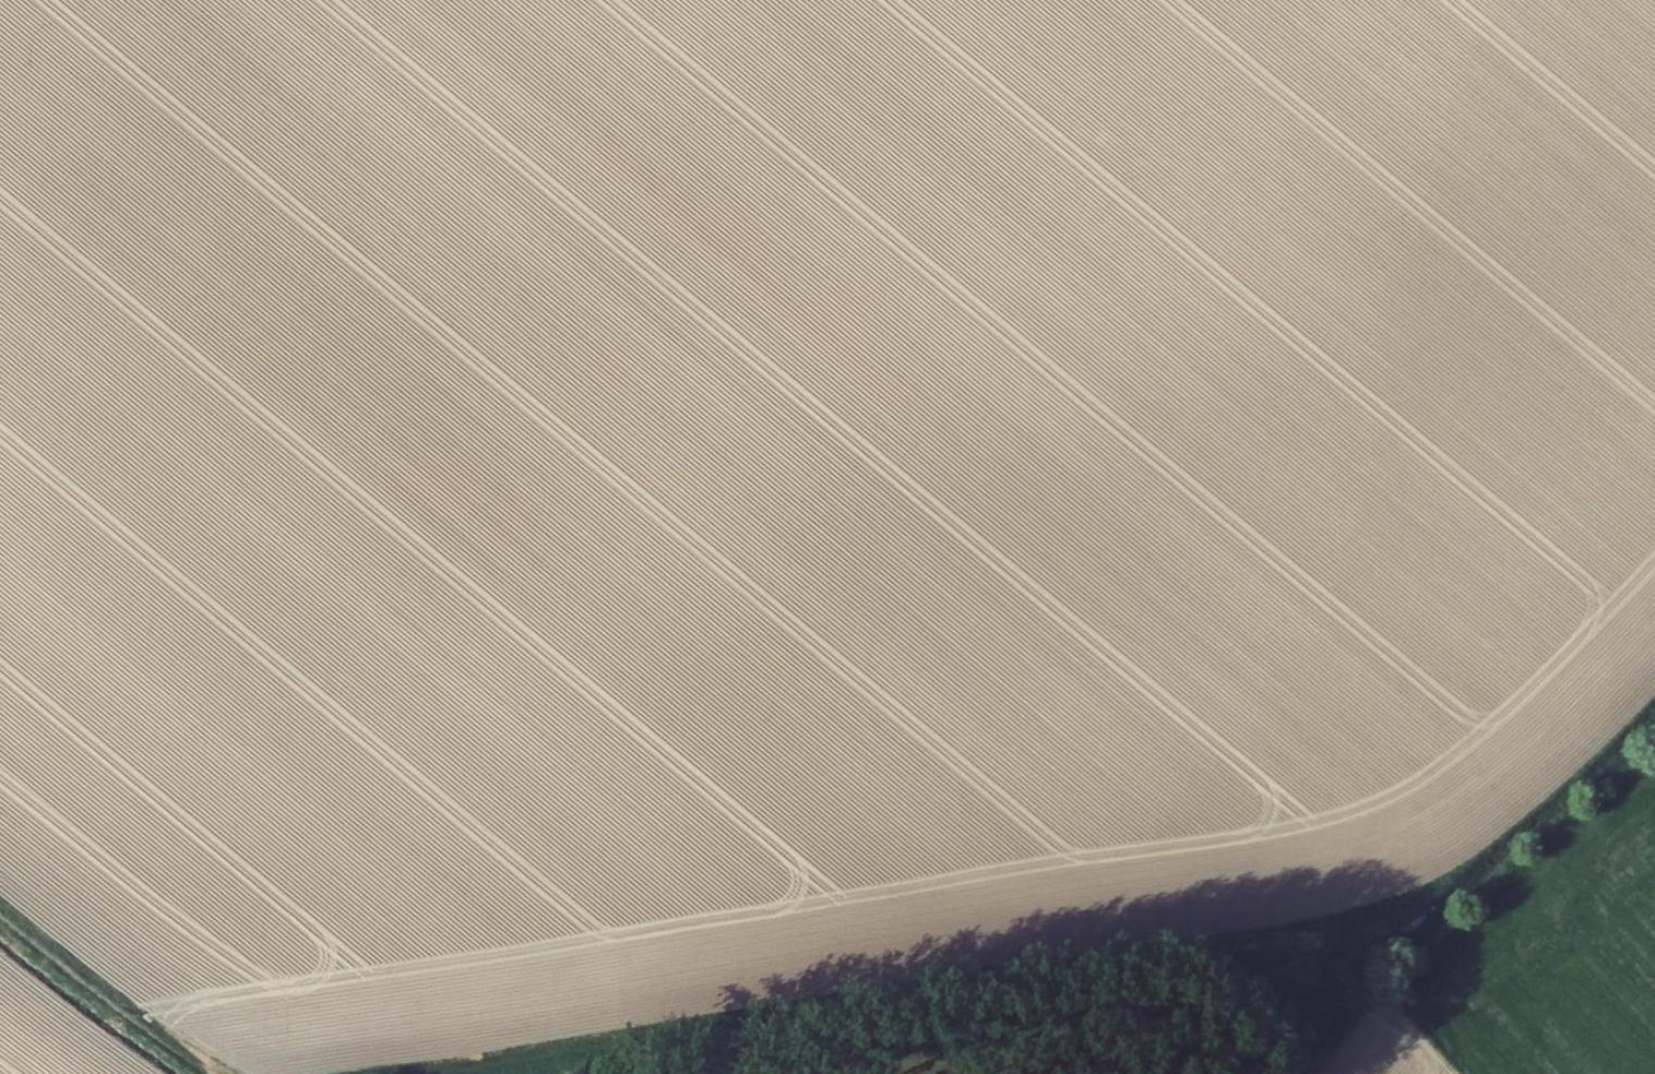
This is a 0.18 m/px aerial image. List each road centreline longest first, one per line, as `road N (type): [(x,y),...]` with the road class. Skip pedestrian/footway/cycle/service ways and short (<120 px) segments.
road 1 (track): [(0,915),(206,1073)]

